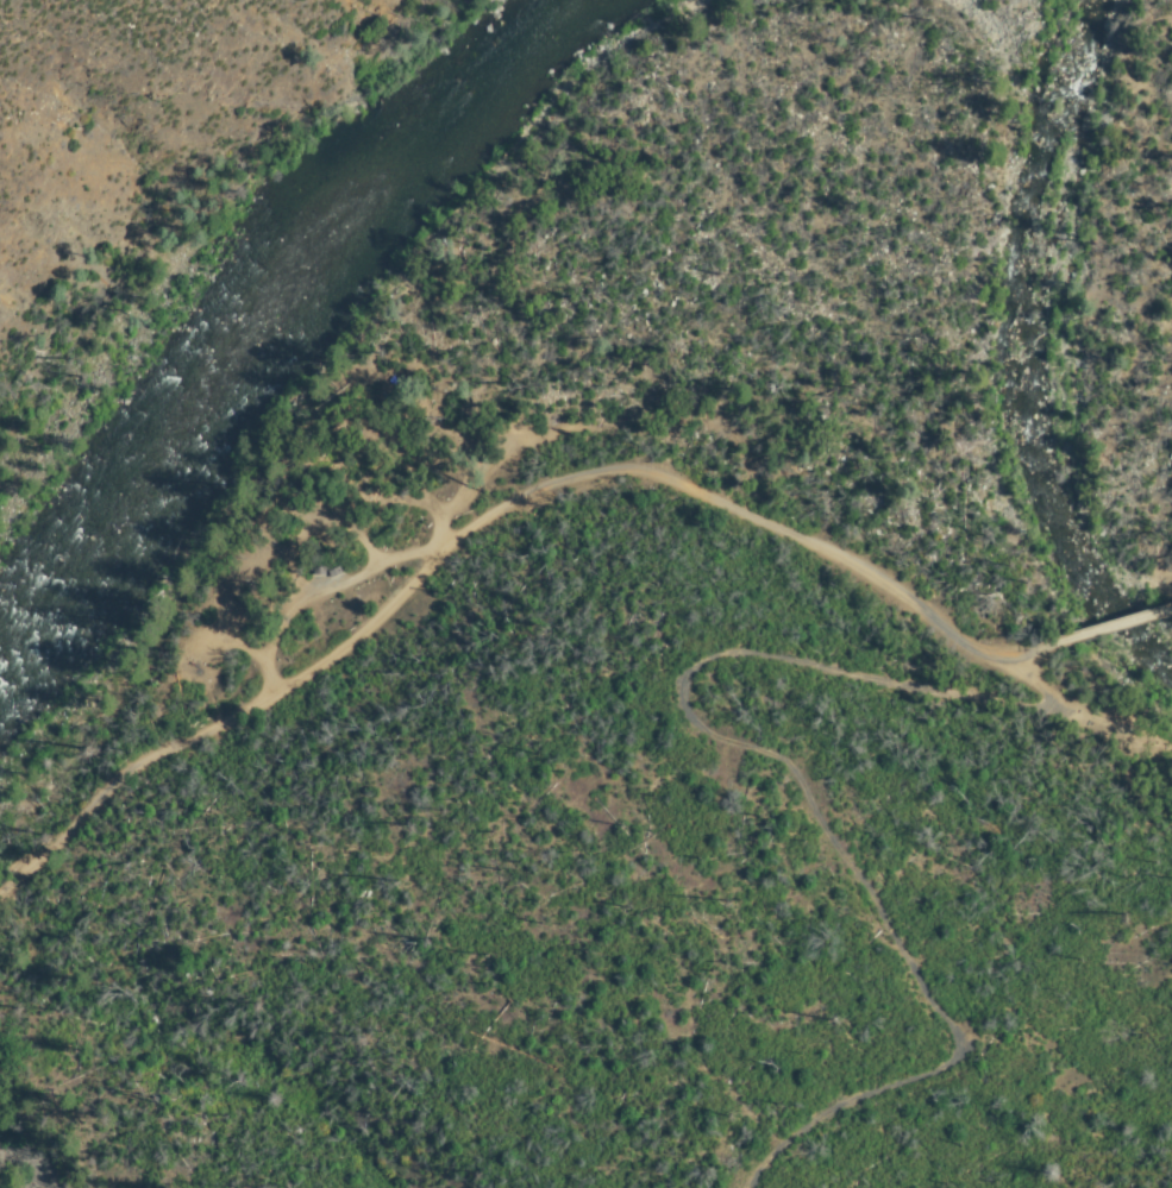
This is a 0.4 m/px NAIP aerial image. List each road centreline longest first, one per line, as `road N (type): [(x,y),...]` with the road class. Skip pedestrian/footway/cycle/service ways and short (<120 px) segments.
road 1 (residential): [(0,894),(143,750),(330,653),(444,539),(512,498),(582,478),(646,476),(726,504),(842,559),(946,631),(1016,656),(1063,642)]
road 2 (track): [(750,1187),(808,1123),(938,1071),(954,1029),(784,756),(697,724),(684,675),(717,652),(1002,710),(1045,702),(1048,689),(1016,656)]

